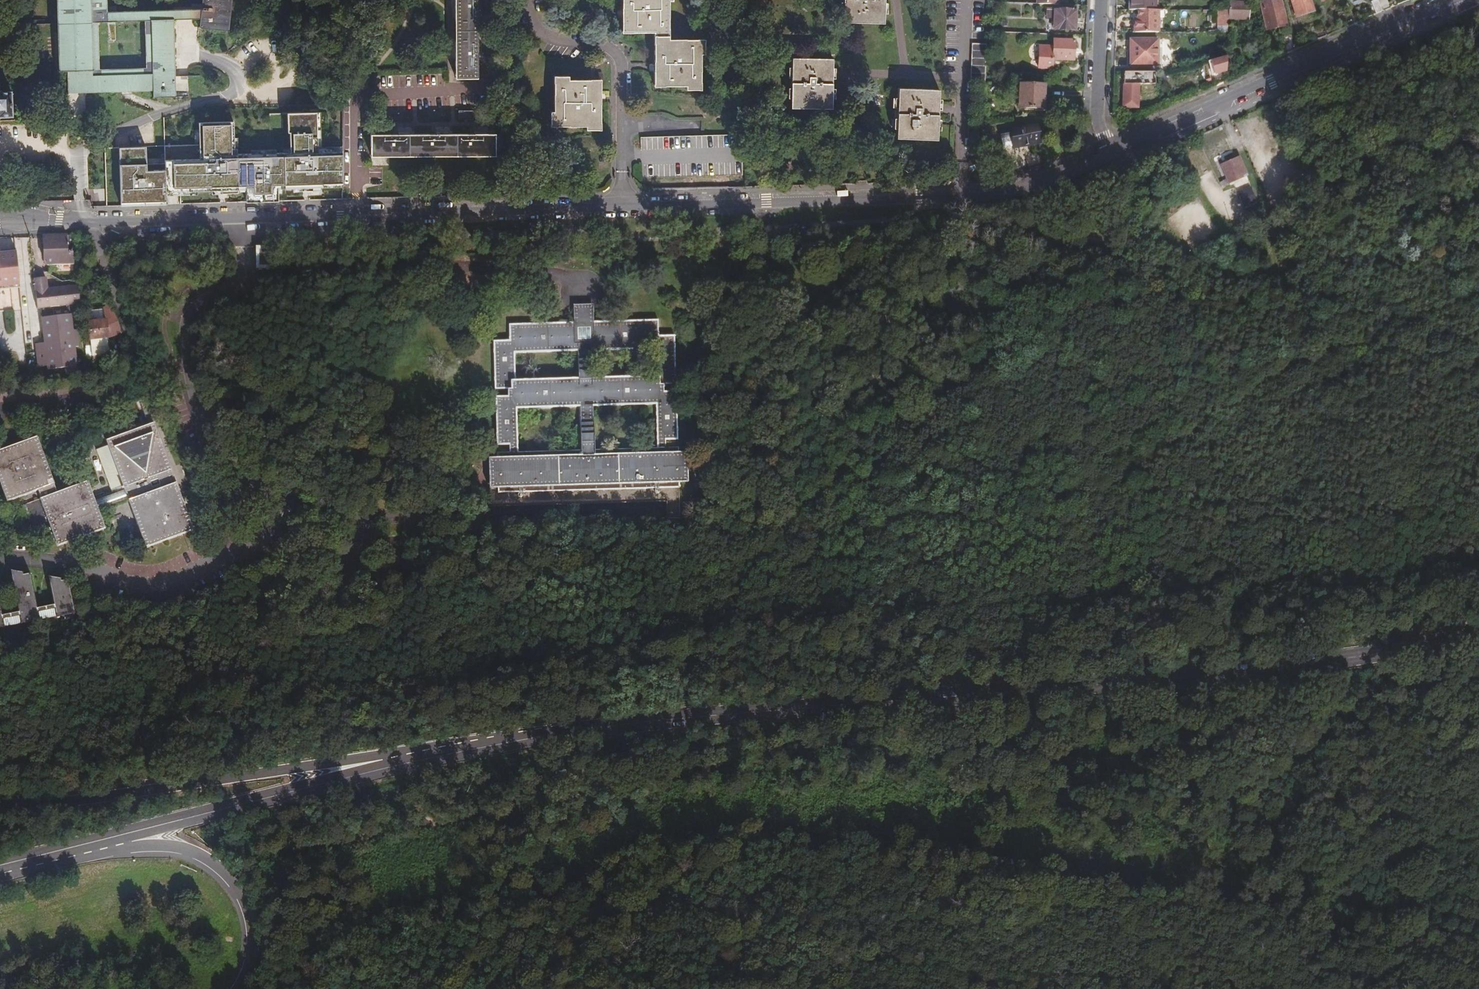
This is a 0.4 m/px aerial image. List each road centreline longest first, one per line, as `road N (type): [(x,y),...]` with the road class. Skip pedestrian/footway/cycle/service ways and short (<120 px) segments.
road 1 (track): [(1478,814),(1442,832),(1421,862),(1375,882),(1350,866),(1278,742),(1252,730),(1123,753),(1069,750),(967,723),(902,727),(761,757),(706,780),(428,826)]
road 2 (secondary): [(34,220),(972,195),(1035,185),(1111,153)]
road 3 (secondary): [(1261,671),(617,721),(412,759)]
road 4 (track): [(834,559),(890,520),(994,497),(1108,490),(1139,457),(1328,346),(1478,361)]
road 5 (track): [(271,677),(404,677),(678,616),(834,559)]
road 6 (trunk): [(412,759),(48,804),(0,803)]
road 7 (secondary): [(412,759),(30,862)]
road 8 (secondary): [(1111,153),(1457,0)]
road 9 (trunk): [(30,862),(158,846),(208,860),(239,888),(253,929),(250,968),(238,988)]
road 10 (track): [(834,559),(901,270)]
road 11 (secondary): [(1478,638),(1261,671)]
road 12 (track): [(1478,220),(1426,225),(1355,281),(1327,292),(1292,283)]
road 13 (track): [(1215,104),(1292,283)]
road 14 (residential): [(1103,0),(1099,115),(1111,153)]

